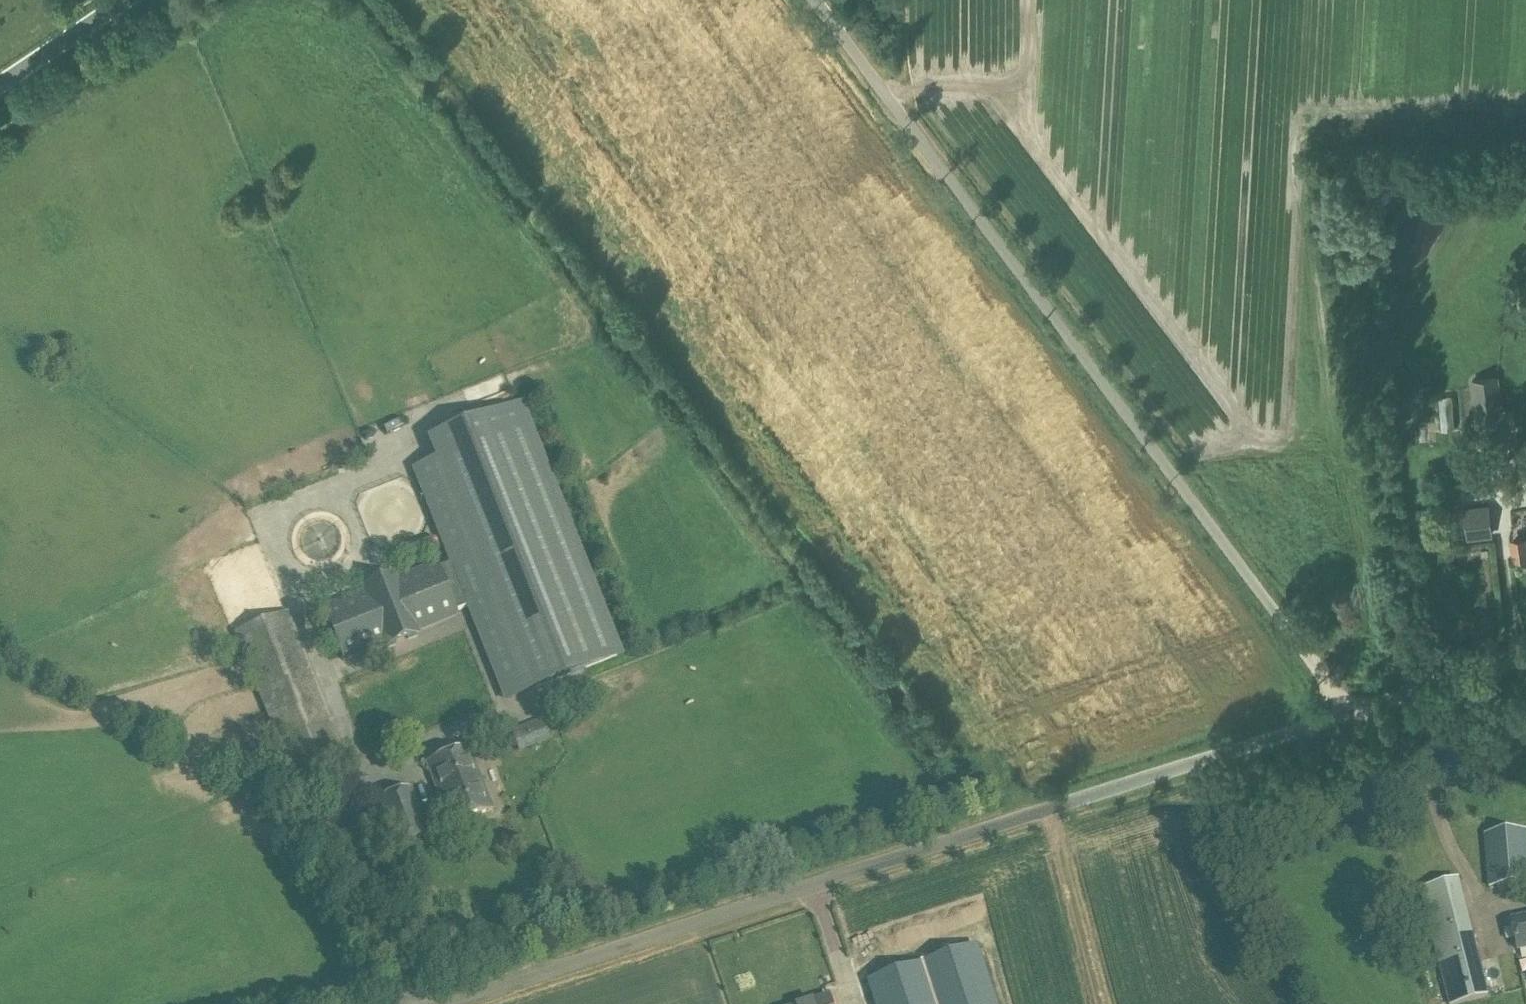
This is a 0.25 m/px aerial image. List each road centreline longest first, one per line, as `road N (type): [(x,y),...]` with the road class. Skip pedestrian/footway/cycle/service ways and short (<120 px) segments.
road 1 (unclassified): [(449,1003),(1354,712),(815,0)]
road 2 (unclassified): [(0,85),(127,0)]
road 3 (track): [(1525,653),(1406,693)]

